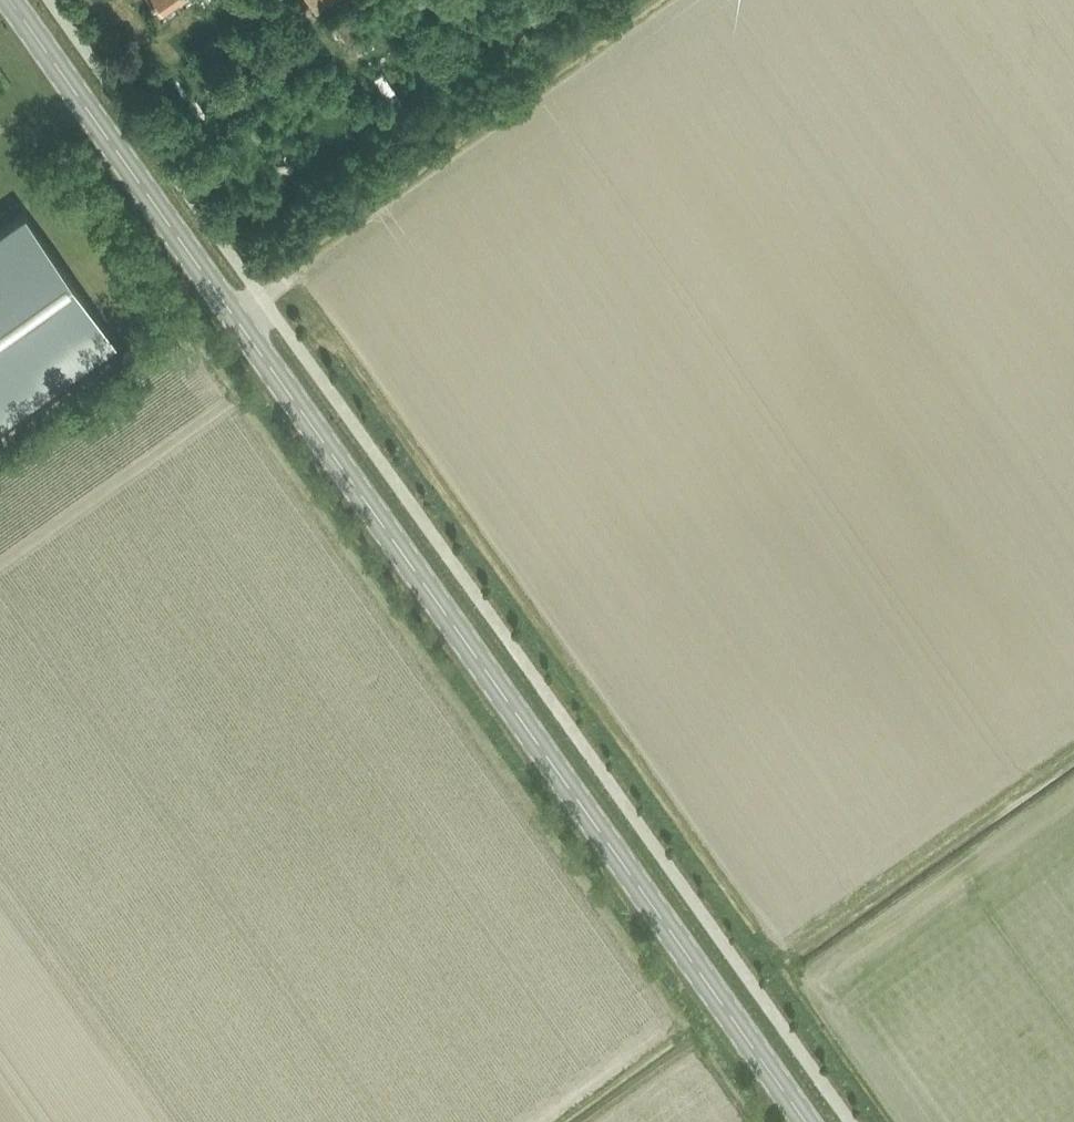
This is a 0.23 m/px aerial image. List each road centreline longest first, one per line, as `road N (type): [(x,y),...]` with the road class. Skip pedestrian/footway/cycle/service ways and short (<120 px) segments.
road 1 (secondary): [(805,1121),(10,0)]

